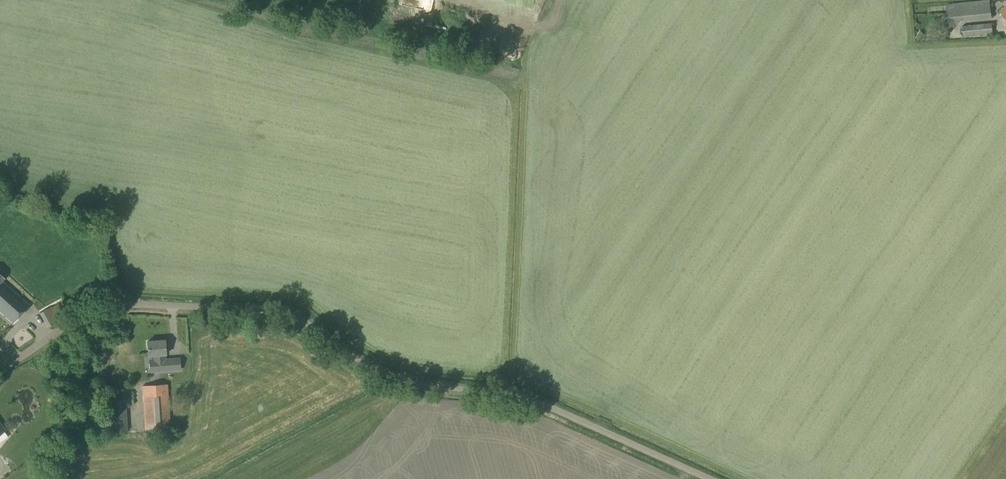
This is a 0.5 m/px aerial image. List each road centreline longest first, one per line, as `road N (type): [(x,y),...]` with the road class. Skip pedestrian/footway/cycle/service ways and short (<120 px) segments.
road 1 (unclassified): [(0,366),(78,313),(116,303),(274,314),(307,320),(401,372),(568,407),(720,478)]

